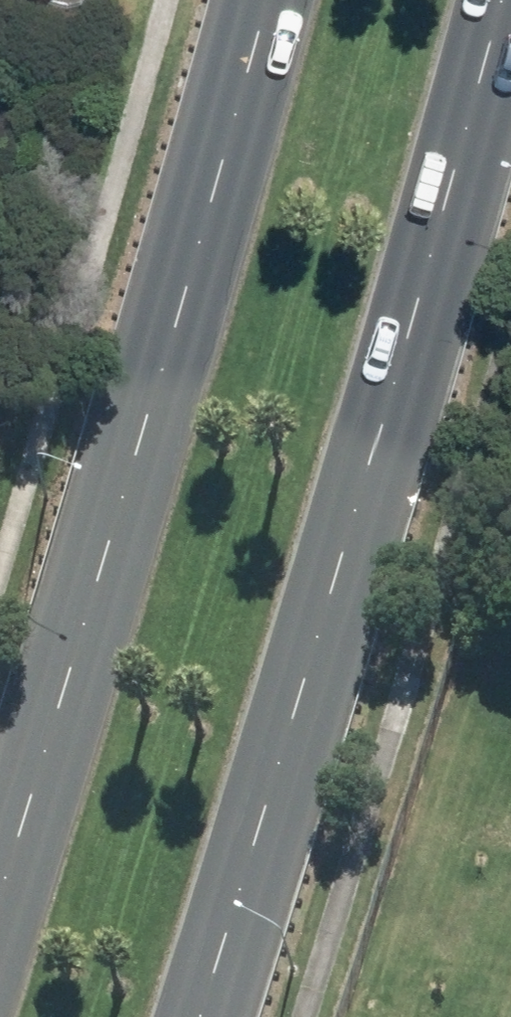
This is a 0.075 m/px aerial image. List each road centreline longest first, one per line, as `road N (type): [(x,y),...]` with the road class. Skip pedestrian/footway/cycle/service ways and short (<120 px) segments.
road 1 (primary): [(484,0),(184,1016)]
road 2 (primary): [(0,748),(219,0)]

